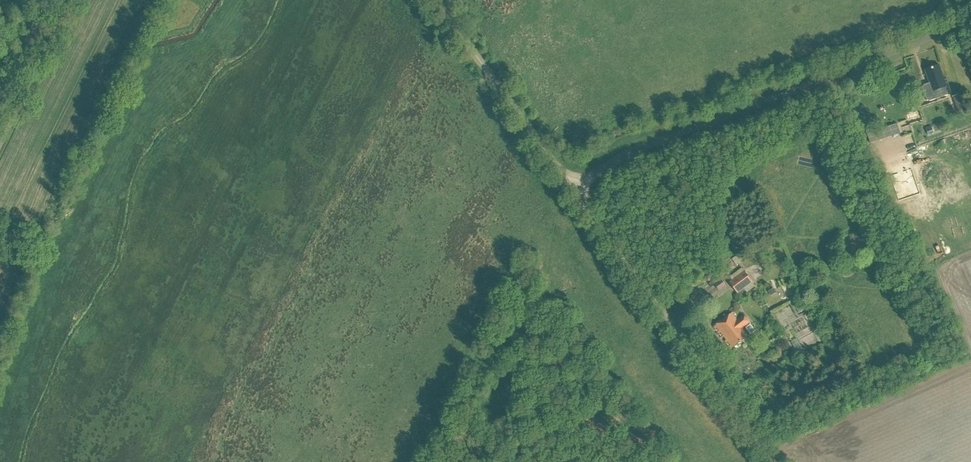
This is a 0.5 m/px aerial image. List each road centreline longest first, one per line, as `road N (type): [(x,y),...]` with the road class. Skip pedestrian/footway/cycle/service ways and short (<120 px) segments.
road 1 (unclassified): [(573,188),(650,144),(970,23)]
road 2 (unclassified): [(772,461),(573,188)]
road 3 (unclassified): [(573,188),(433,0)]

